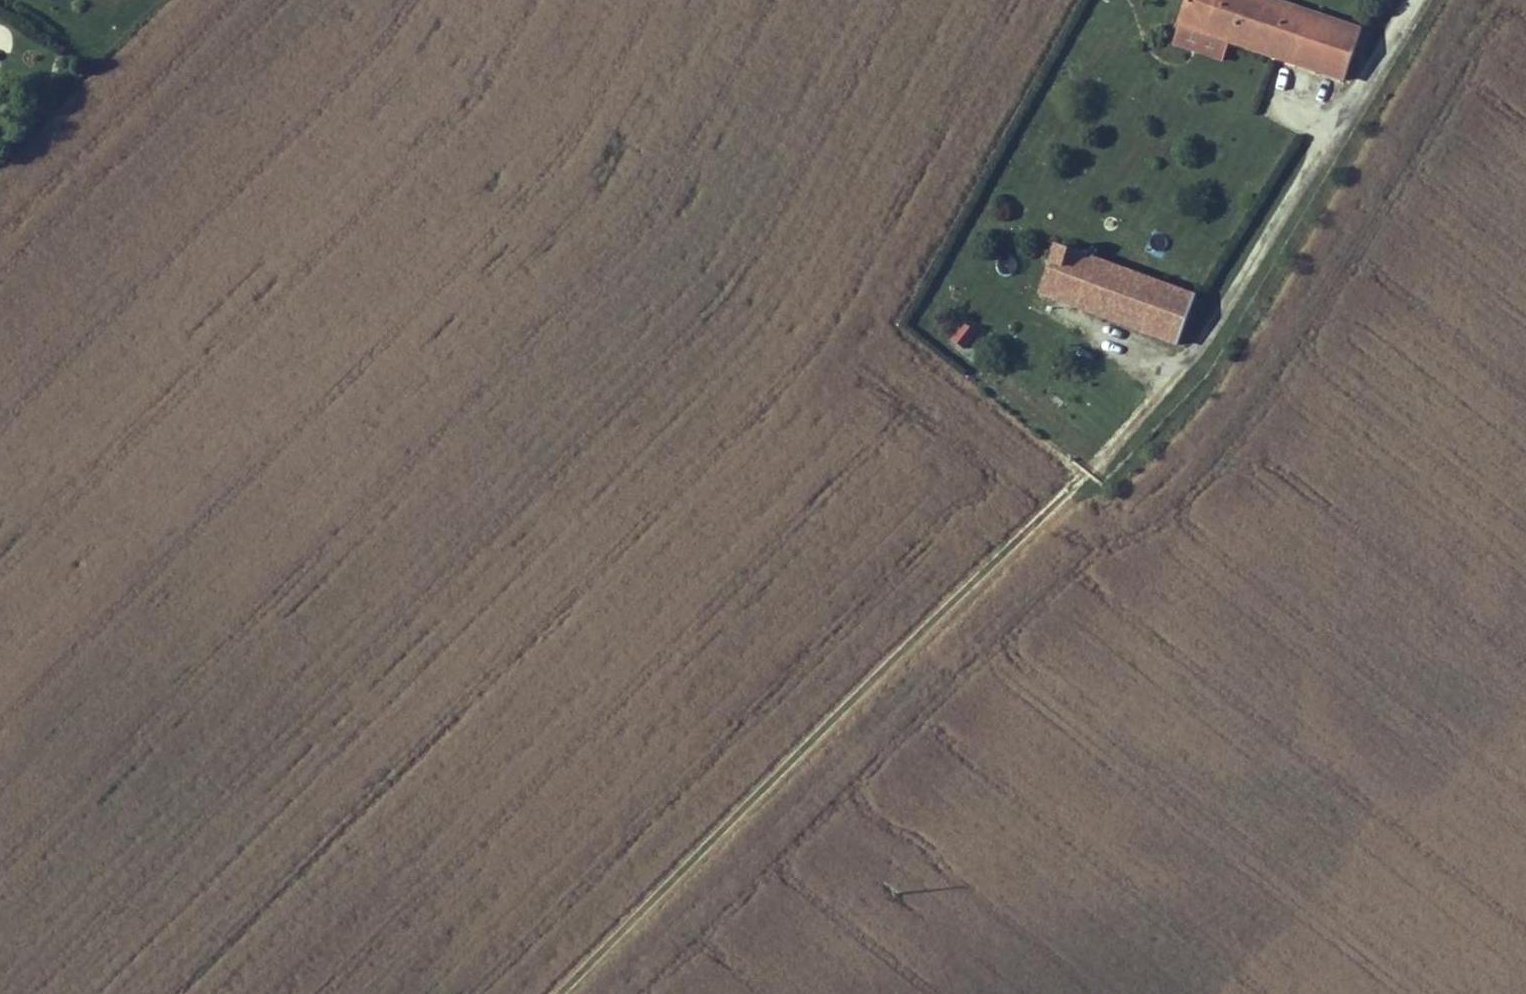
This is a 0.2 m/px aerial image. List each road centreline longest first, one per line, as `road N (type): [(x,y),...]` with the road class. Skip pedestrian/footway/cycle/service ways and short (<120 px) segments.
road 1 (track): [(563,993),(1089,473)]
road 2 (track): [(1035,526),(1116,510),(1190,476),(1272,372),(1478,0)]

